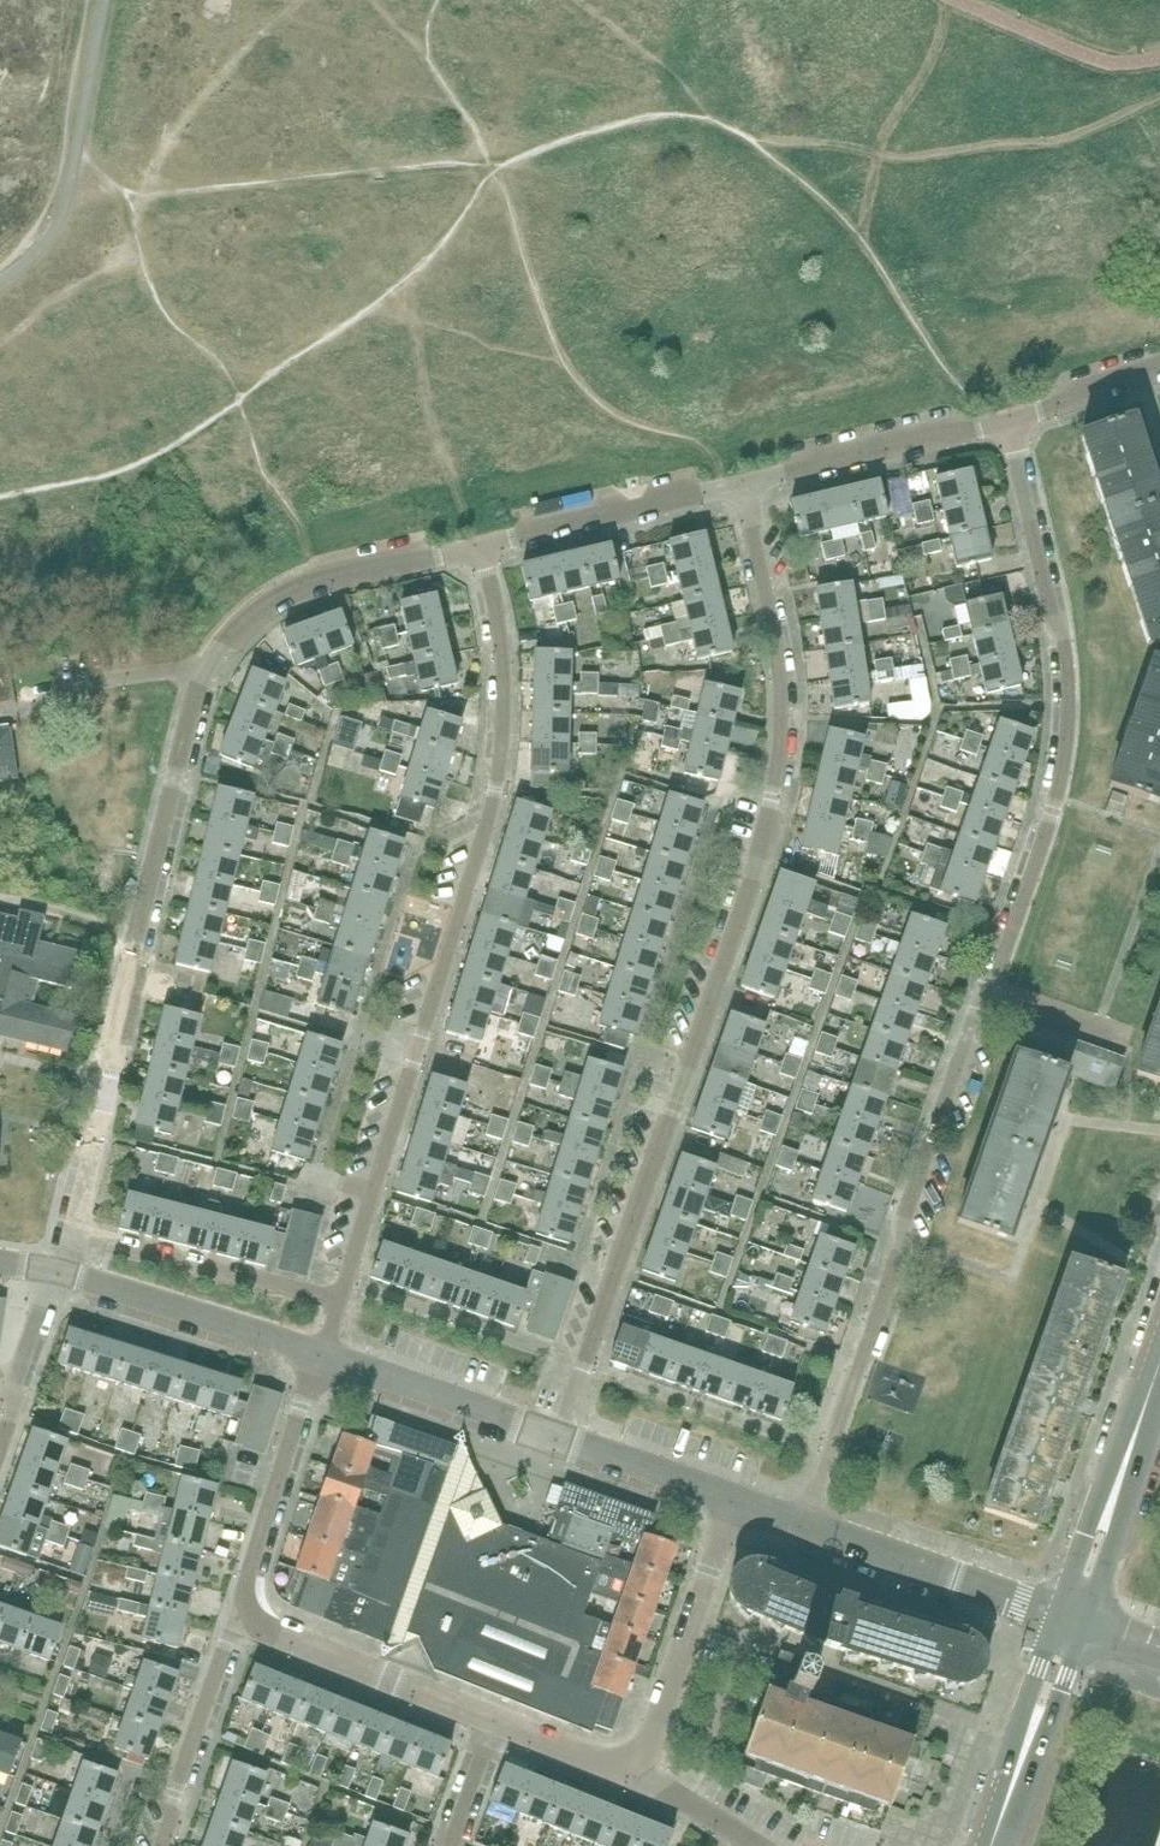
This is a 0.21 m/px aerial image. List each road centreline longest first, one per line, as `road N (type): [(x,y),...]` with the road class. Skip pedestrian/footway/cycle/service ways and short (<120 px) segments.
road 1 (residential): [(1015,417),(1064,649),(1069,704),(1053,809),(803,1524)]
road 2 (residential): [(557,1438),(773,837),(786,747),(781,635),(746,480)]
road 3 (residential): [(72,1230),(200,686),(216,658),(243,627),(292,594),(474,545)]
road 4 (residential): [(474,545),(496,652),(496,791),(340,1296)]
road 5 (residential): [(638,1770),(735,1501)]
road 6 (residential): [(746,480),(474,545)]
road 7 (residential): [(494,1715),(235,1613)]
road 8 (residential): [(746,480),(1015,417)]
road 9 (residential): [(72,1230),(340,1296)]
road 10 (residential): [(322,1358),(62,1272)]
road 11 (residential): [(1058,1617),(803,1524)]
road 12 (residential): [(235,1613),(322,1358)]
road 13 (residential): [(557,1438),(322,1358)]
road 14 (residential): [(154,1845),(235,1613)]
road 15 (tertiary): [(1147,1401),(1100,1494),(1058,1617)]
road 16 (tertiary): [(1085,1626),(1125,1504),(1147,1401)]
road 17 (tertiary): [(993,1839),(1085,1626)]
road 18 (tertiary): [(1058,1617),(993,1839)]
road 19 (residential): [(62,1272),(0,1462)]
road 20 (residential): [(735,1501),(557,1438)]
road 21 (residential): [(638,1770),(494,1715)]
road 22 (residential): [(1159,370),(1015,417)]
road 23 (residential): [(762,1845),(638,1770)]
road 24 (residential): [(494,1715),(448,1845)]

